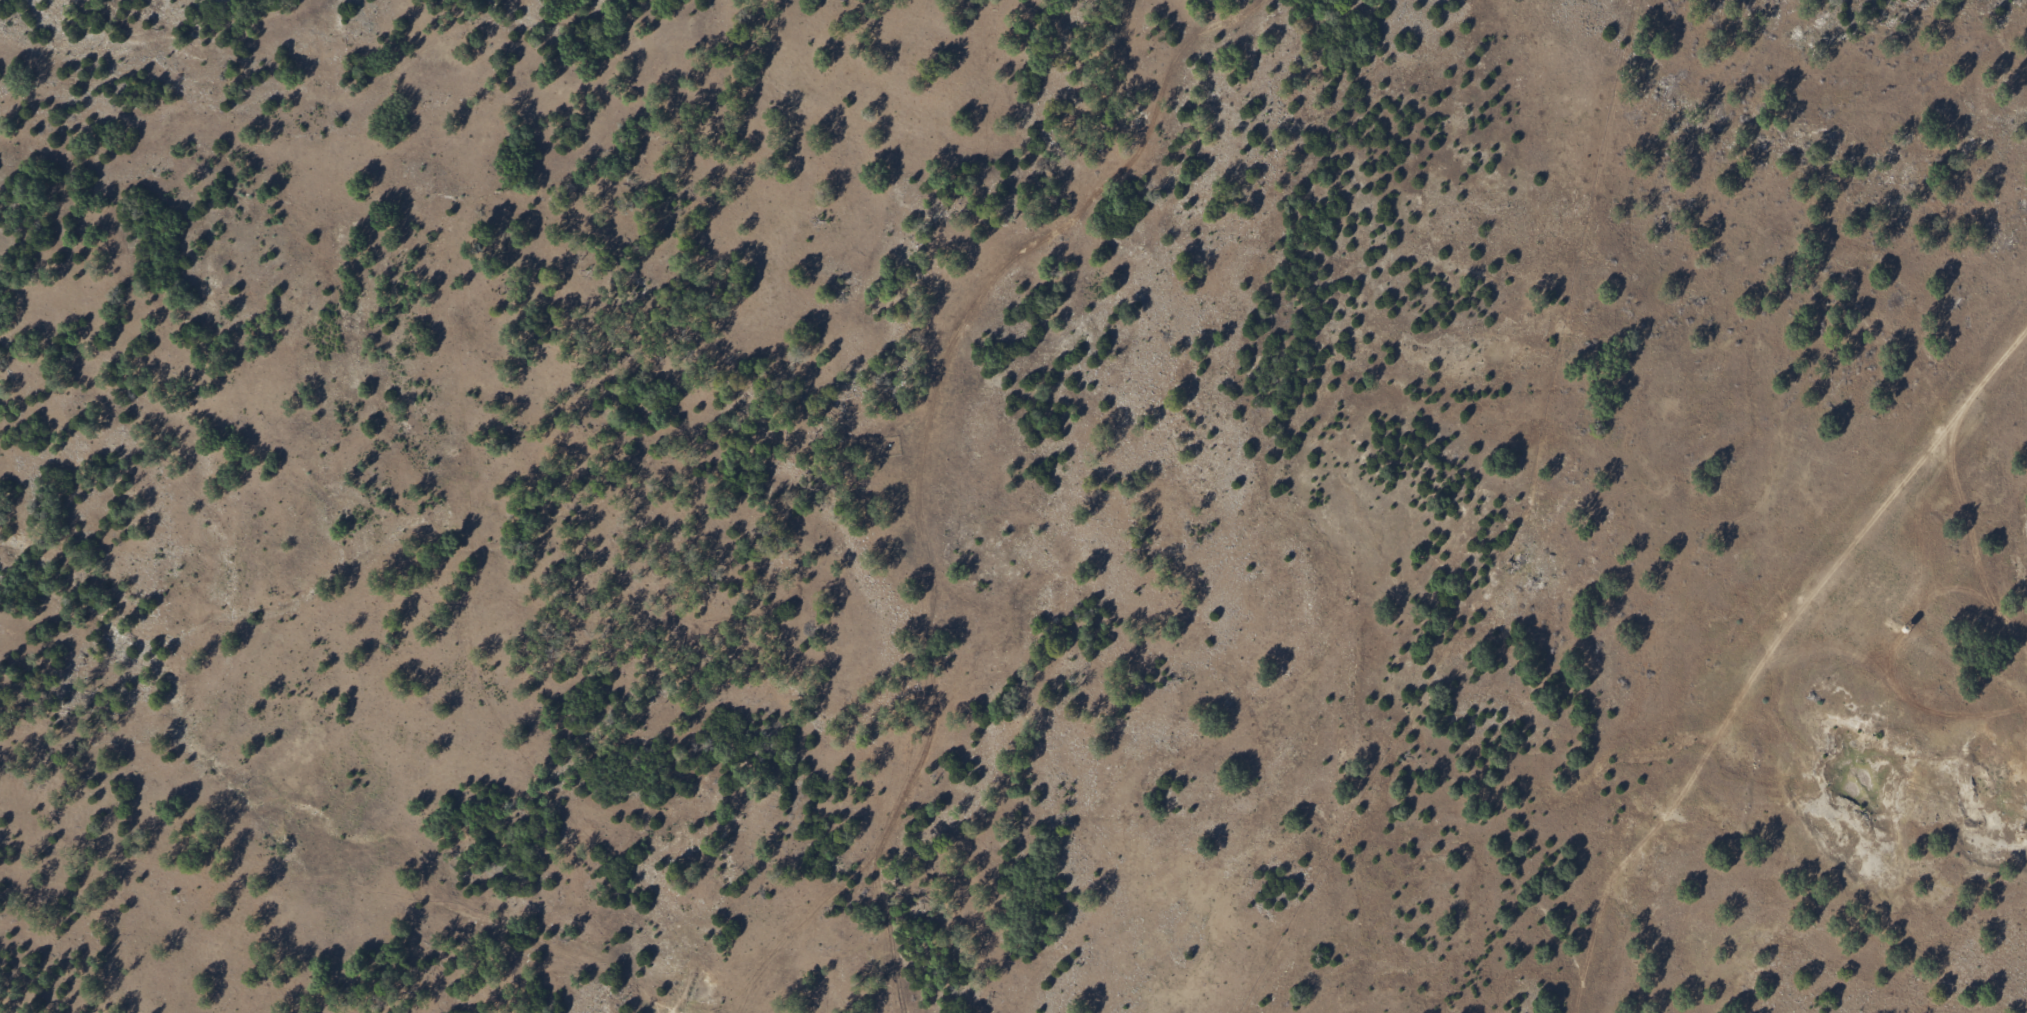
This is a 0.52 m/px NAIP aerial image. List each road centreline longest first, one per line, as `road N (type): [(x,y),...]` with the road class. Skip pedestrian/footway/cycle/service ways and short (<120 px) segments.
road 1 (residential): [(2026,760),(1920,686)]

